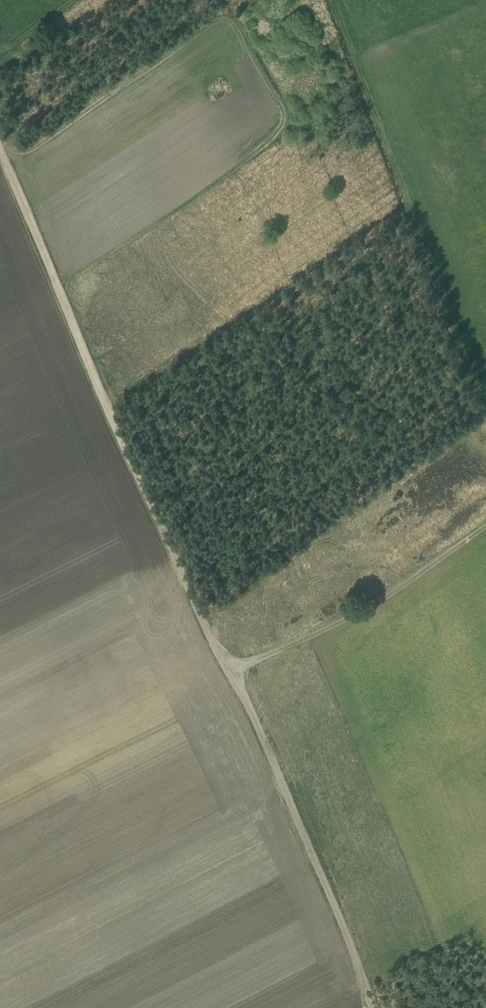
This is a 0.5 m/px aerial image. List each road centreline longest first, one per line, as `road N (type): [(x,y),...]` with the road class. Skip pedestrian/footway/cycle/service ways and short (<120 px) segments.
road 1 (track): [(0,152),(221,672),(381,612),(485,539)]
road 2 (track): [(485,420),(332,0)]
road 3 (track): [(221,672),(372,1007)]

